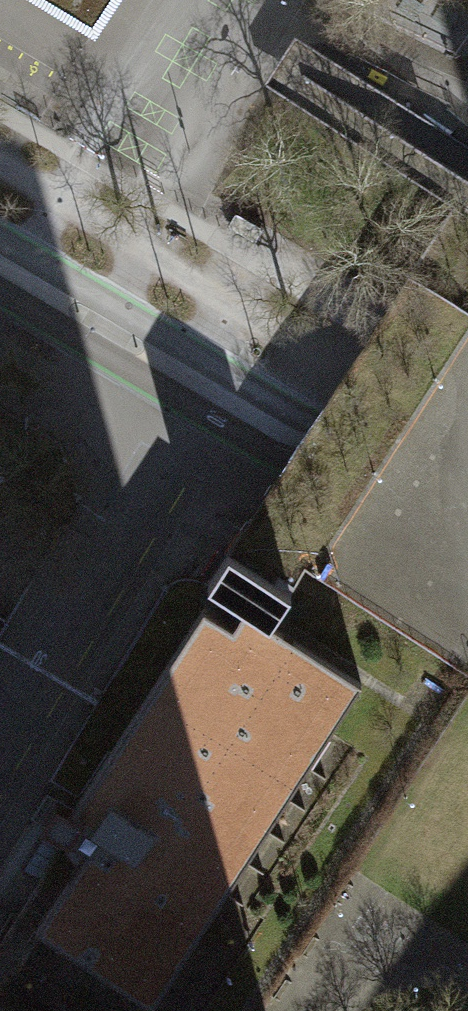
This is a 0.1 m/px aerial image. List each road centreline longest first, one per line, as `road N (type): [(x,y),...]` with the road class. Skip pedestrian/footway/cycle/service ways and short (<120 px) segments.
road 1 (residential): [(0,755),(211,392)]
road 2 (residential): [(211,392),(467,545)]
road 3 (residential): [(0,266),(211,392)]

